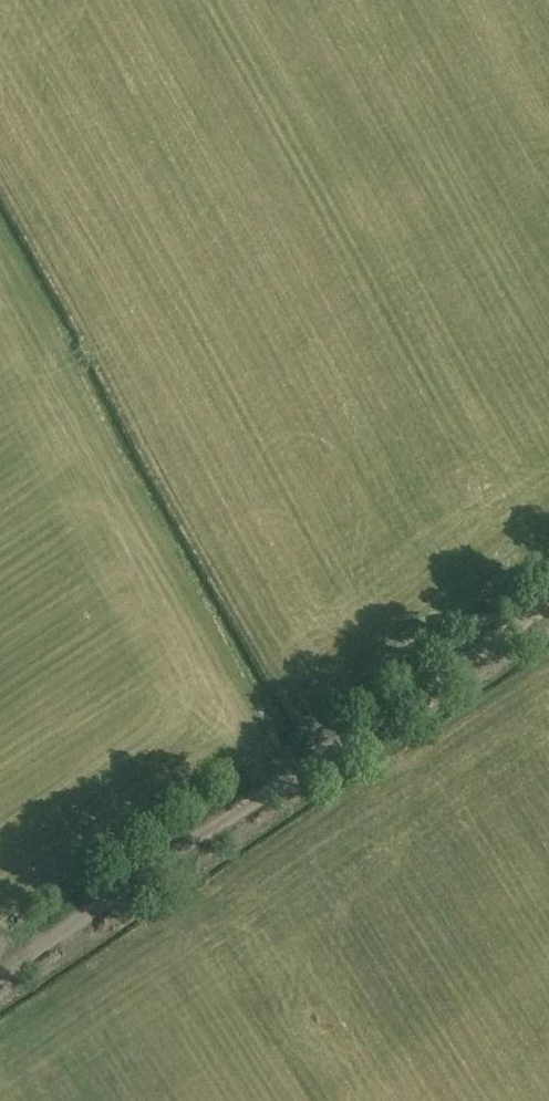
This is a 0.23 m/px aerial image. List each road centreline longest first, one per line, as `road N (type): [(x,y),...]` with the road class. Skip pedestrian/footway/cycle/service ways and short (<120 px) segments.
road 1 (track): [(0,970),(289,768),(548,601)]

